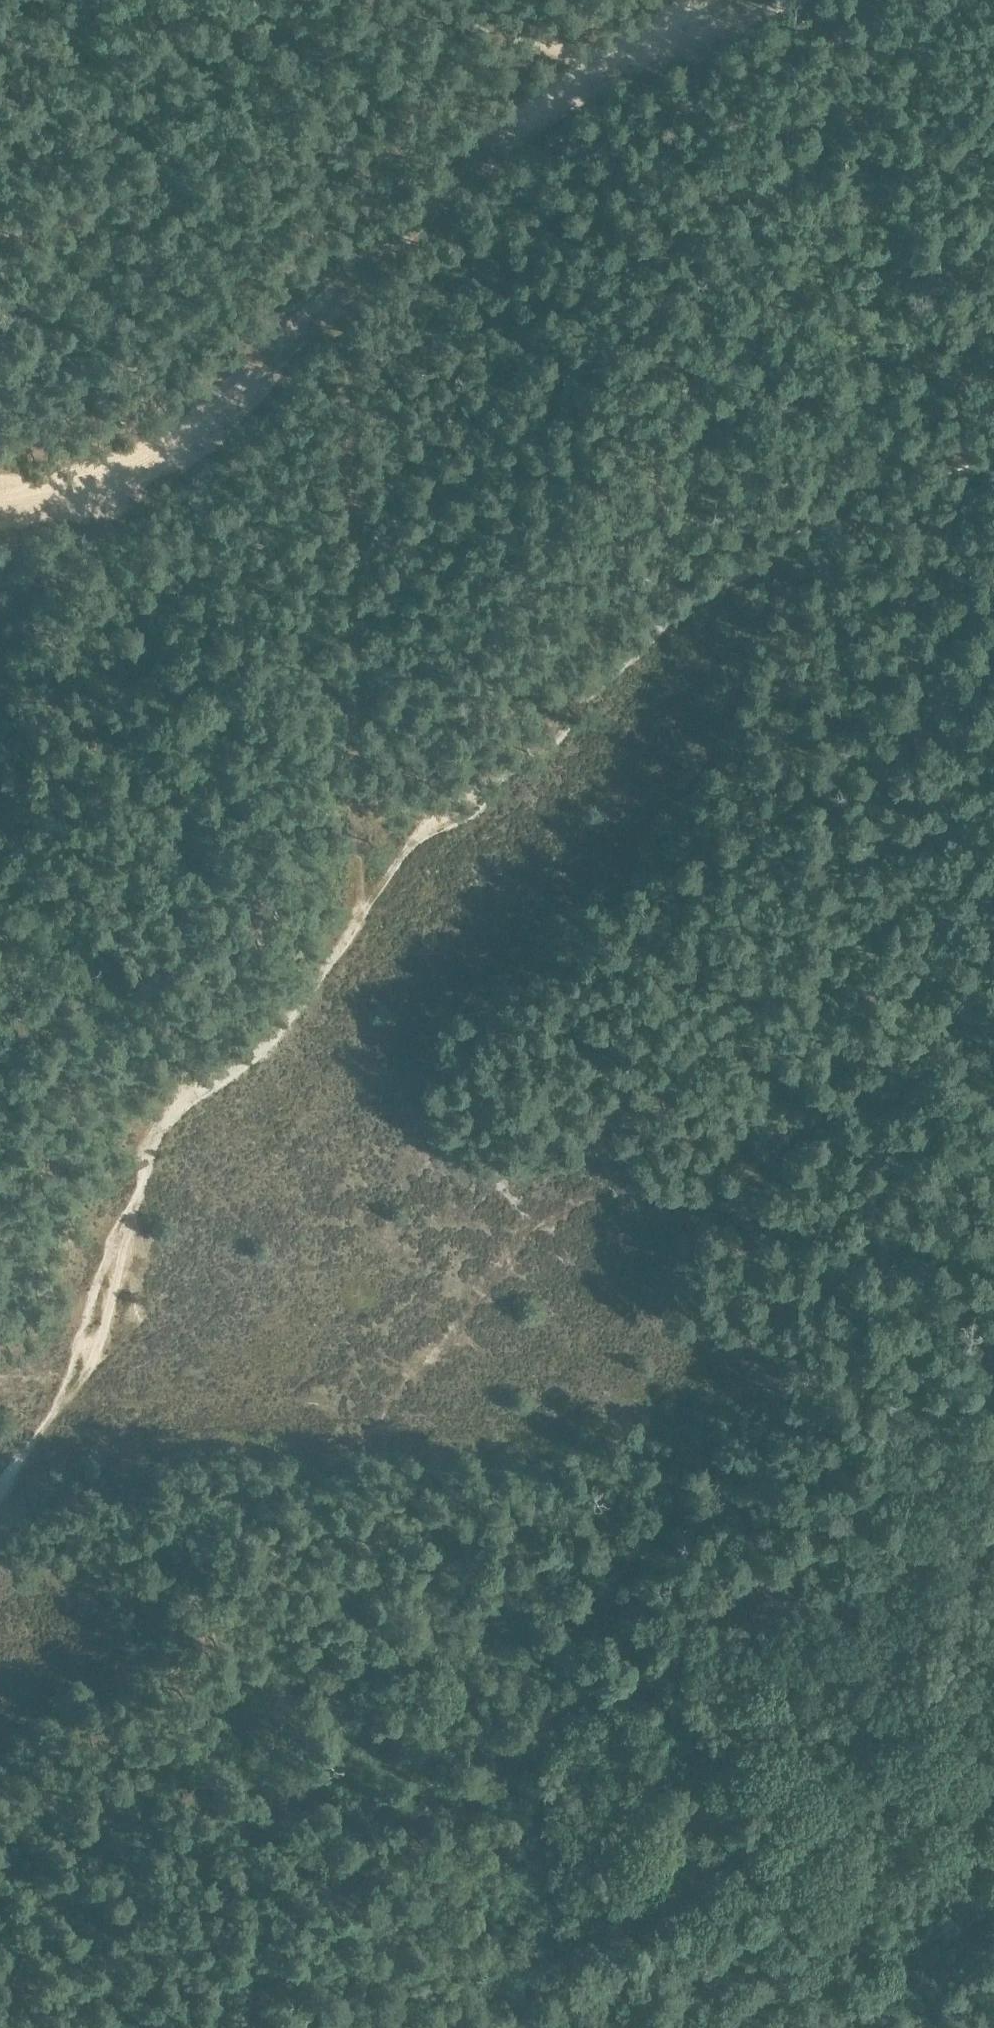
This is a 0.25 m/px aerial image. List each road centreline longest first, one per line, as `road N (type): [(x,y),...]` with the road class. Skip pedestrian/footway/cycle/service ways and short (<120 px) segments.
road 1 (track): [(956,478),(866,474),(774,554),(683,608),(539,751),(495,776),(405,852),(271,1032),(192,1093),(161,1129),(95,1351),(0,1485)]
road 2 (track): [(0,507),(92,494),(156,465),(525,124),(603,63)]
road 3 (track): [(334,303),(347,367),(361,913)]
road 4 (track): [(993,1051),(956,1002),(941,940),(917,728),(919,625),(956,478)]
road 5 (track): [(376,0),(603,63)]
road 6 (track): [(603,63),(729,0)]

